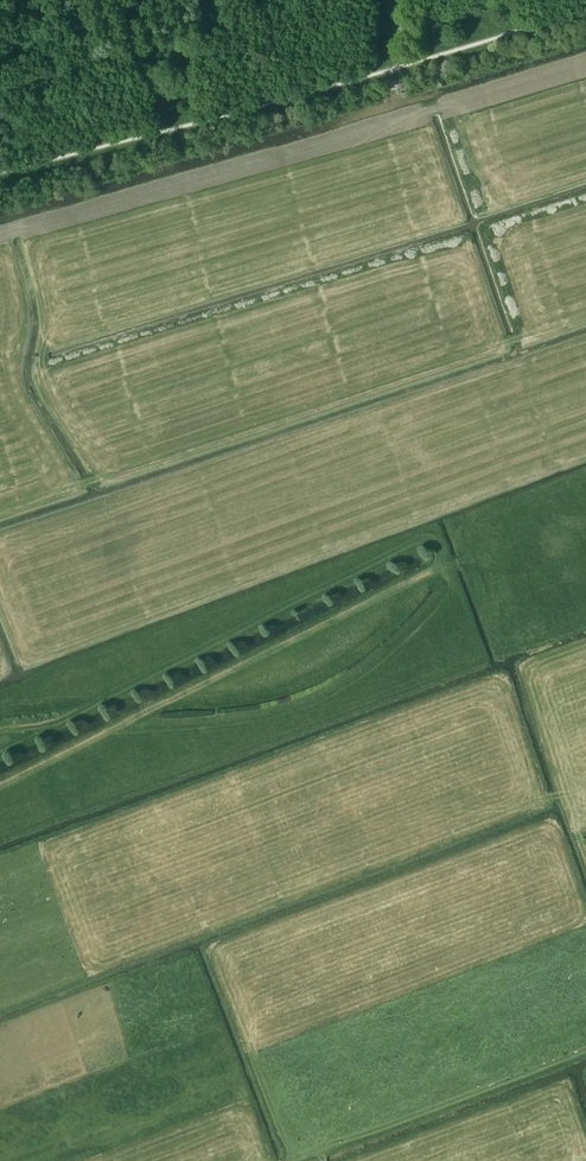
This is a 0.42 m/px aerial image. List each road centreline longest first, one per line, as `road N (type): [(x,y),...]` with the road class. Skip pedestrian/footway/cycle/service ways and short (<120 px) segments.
road 1 (track): [(0,782),(200,683)]

